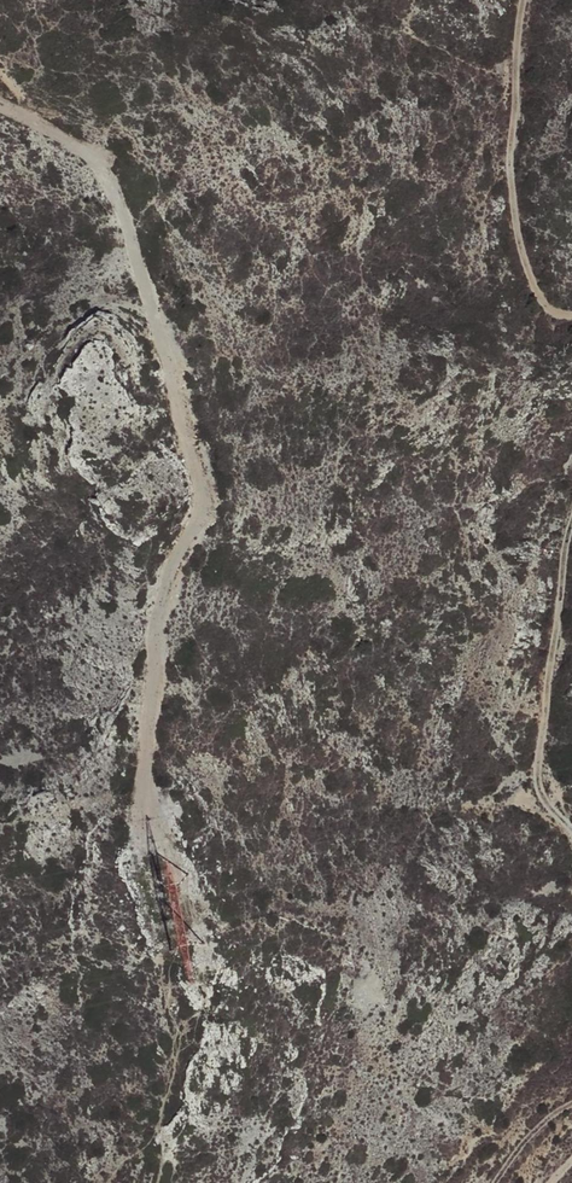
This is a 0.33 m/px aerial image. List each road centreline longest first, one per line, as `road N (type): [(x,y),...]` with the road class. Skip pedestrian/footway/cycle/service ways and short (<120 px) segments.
road 1 (track): [(0,103),(105,169),(205,492),(161,609),(150,815)]
road 2 (track): [(521,0),(510,172),(518,239),(535,293),(552,310),(571,314)]
road 3 (track): [(571,524),(538,764),(543,804),(571,828)]

